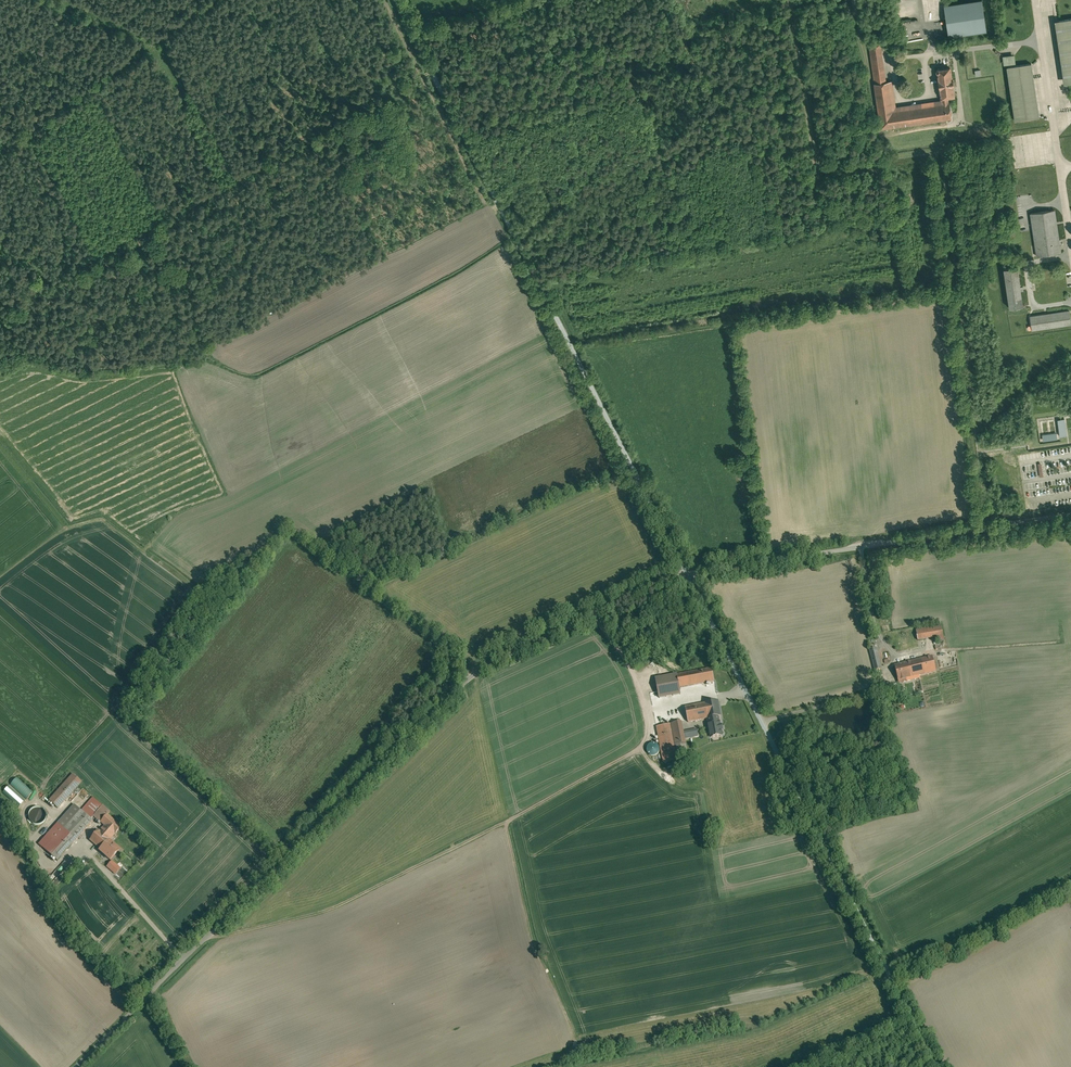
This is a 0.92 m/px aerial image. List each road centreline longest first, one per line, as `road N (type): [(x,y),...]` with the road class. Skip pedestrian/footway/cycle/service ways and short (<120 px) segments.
road 1 (unclassified): [(686,574),(484,666),(75,1066)]
road 2 (unclassified): [(397,0),(686,574)]
road 3 (residential): [(937,1066),(686,574)]
road 4 (track): [(748,691),(665,705),(640,749),(508,823),(531,932),(580,1051)]
road 5 (track): [(431,66),(365,94),(142,238),(83,267),(62,284),(46,323),(0,307)]
road 6 (unclassified): [(1070,512),(686,574)]
road 7 (track): [(788,0),(824,221),(818,233),(783,240)]
road 8 (track): [(853,0),(880,134),(951,125)]

